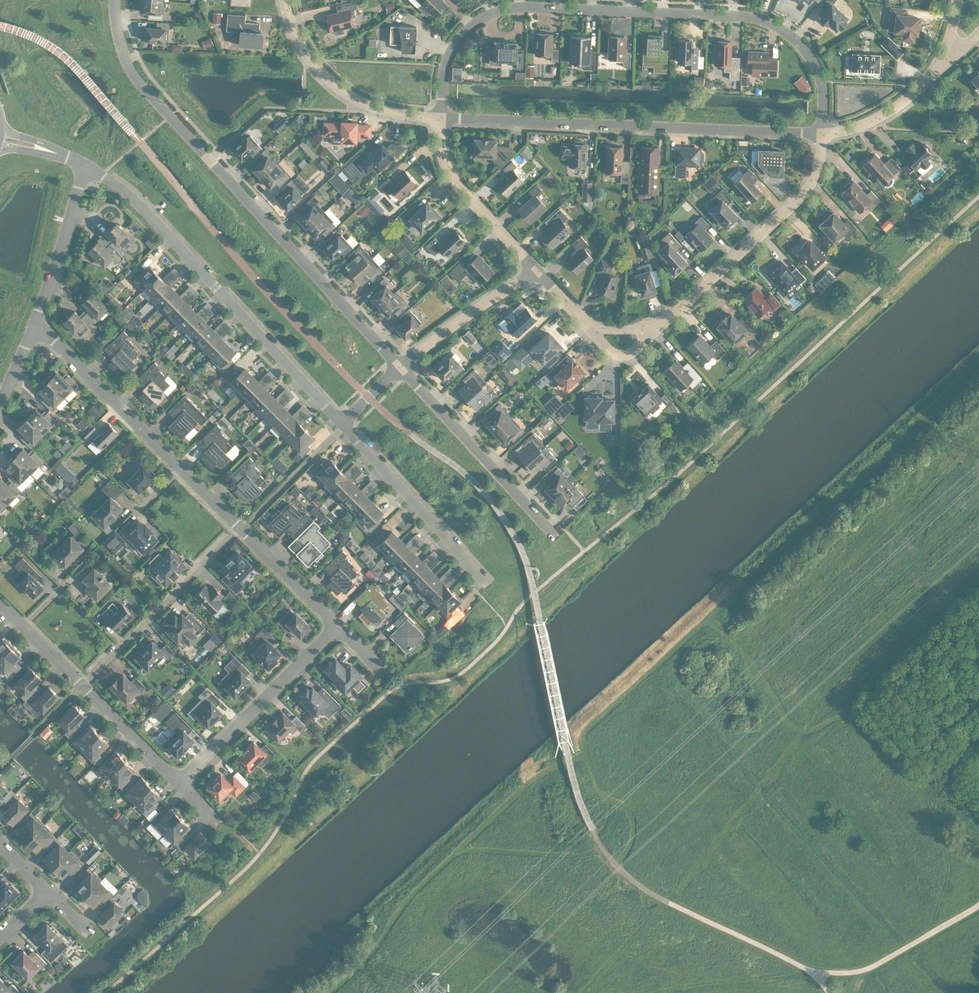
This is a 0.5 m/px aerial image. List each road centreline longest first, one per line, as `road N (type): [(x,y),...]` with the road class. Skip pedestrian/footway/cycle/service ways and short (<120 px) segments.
road 1 (residential): [(442,121),(445,61),(467,30),(520,8),(586,7),(734,15),(772,25),(803,46),(813,63),(825,136)]
road 2 (residential): [(115,0),(121,46),(140,84),(400,368)]
road 3 (residential): [(825,136),(442,121)]
road 4 (residential): [(341,423),(142,207),(88,167)]
road 5 (residential): [(241,529),(56,343),(32,330)]
road 6 (residential): [(825,136),(814,179),(651,331)]
road 7 (residential): [(400,368),(556,538)]
road 8 (residential): [(179,784),(337,626)]
road 9 (residential): [(241,529),(85,686)]
road 10 (residential): [(488,586),(341,423)]
road 11 (residential): [(442,121),(374,108),(328,80),(300,44),(284,0)]
road 12 (residential): [(529,270),(447,165),(442,121)]
road 13 (residential): [(88,167),(32,330)]
road 14 (residential): [(400,368),(529,270)]
road 15 (residential): [(940,64),(897,106),(825,136)]
road 16 (residential): [(337,626),(241,529)]
road 17 (residential): [(179,784),(85,686)]

